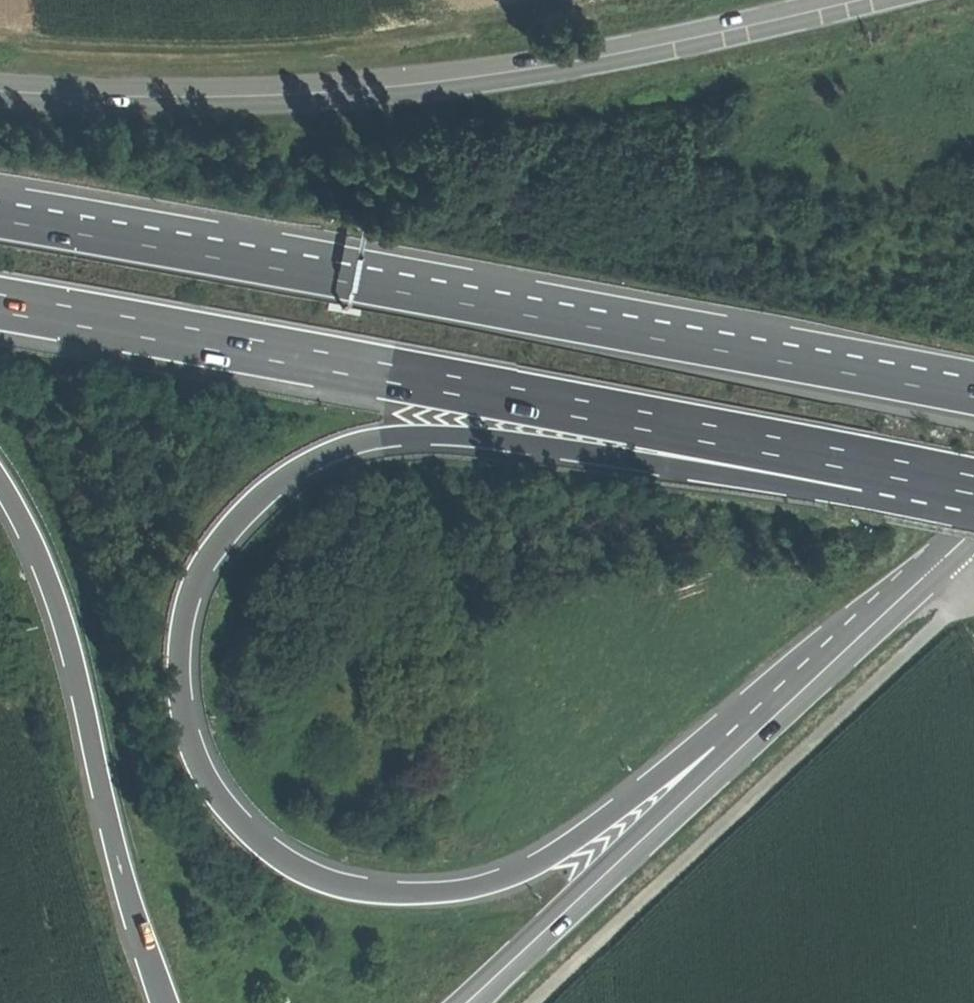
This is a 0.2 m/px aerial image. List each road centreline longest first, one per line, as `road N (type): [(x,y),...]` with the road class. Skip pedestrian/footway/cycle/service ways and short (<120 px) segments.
road 1 (trunk): [(763,725),(648,785),(520,869),(463,889),(341,882),(286,861),(234,816),(205,772),(176,677),(180,632),(192,584),(249,506),(330,452),(377,438),(466,436),(866,497),(973,479)]
road 2 (trunk): [(973,395),(0,216)]
road 3 (trunk): [(0,305),(973,473)]
road 4 (secondary): [(0,87),(216,101),(413,91),(867,0)]
road 5 (motorway): [(0,497),(24,531),(65,639),(121,865),(166,1002)]
road 6 (secondary): [(468,1002),(763,725)]
road 7 (secondary): [(763,725),(973,532)]

